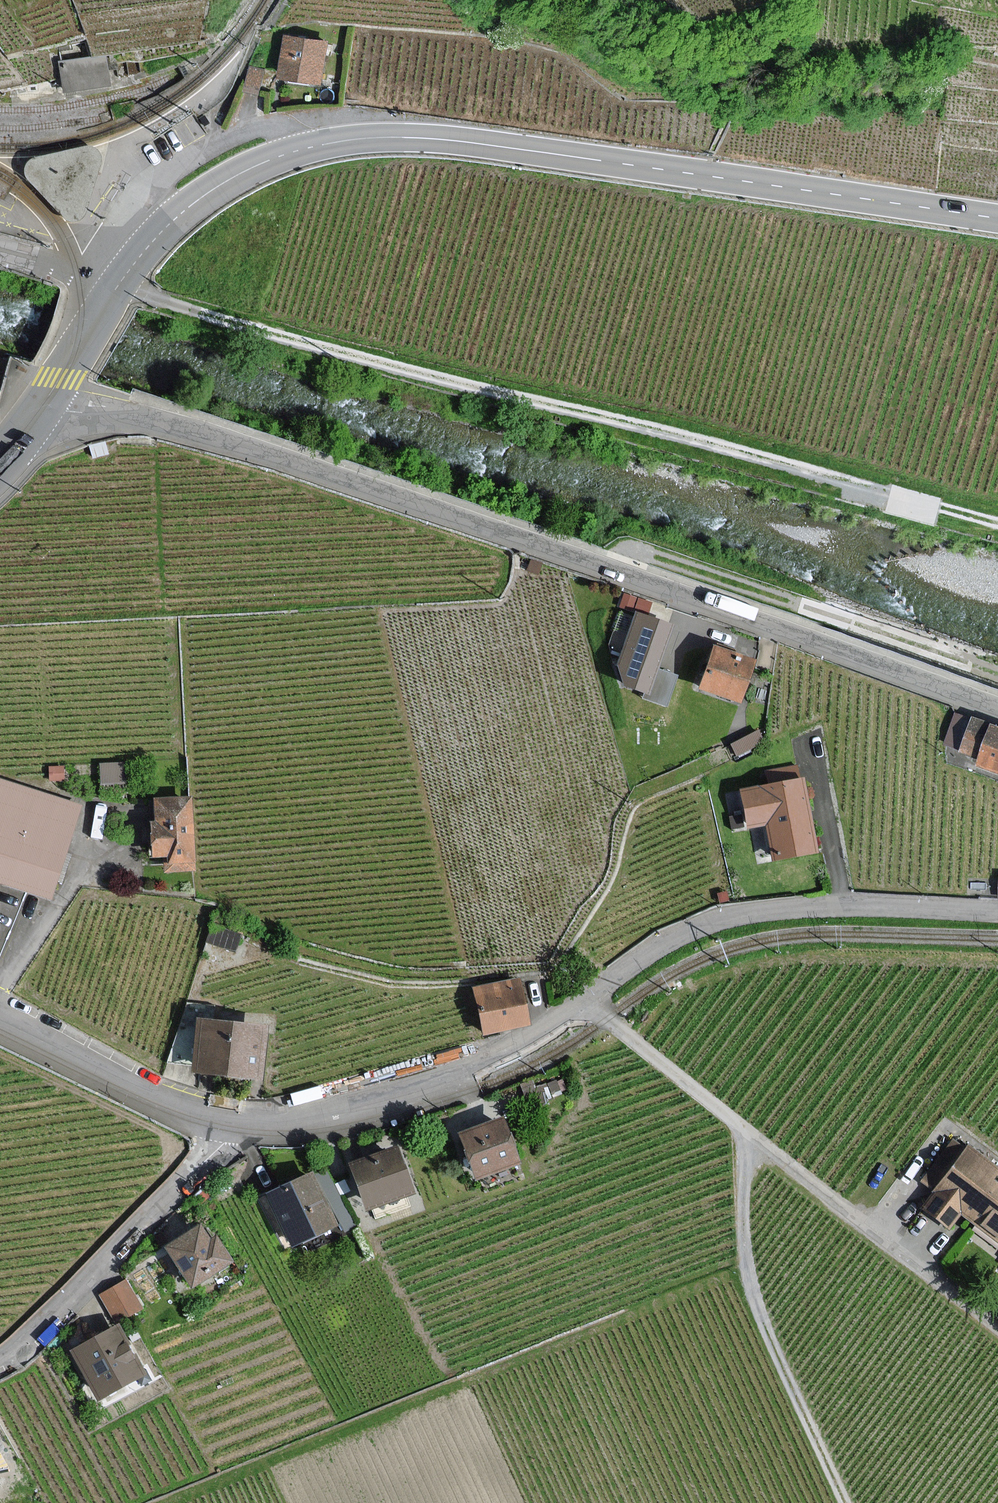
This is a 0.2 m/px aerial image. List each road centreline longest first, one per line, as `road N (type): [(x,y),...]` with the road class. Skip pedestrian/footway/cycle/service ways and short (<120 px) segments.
road 1 (unclassified): [(45,405),(161,423),(263,453),(997,711)]
road 2 (primary): [(997,224),(481,144),(360,140),(293,152),(222,184),(168,226),(110,300)]
road 3 (track): [(141,294),(997,521)]
road 4 (residential): [(238,1118),(319,1114),(464,1067),(535,1031),(662,944),(716,921),(794,908),(997,912)]
road 5 (track): [(997,1326),(584,1000)]
road 6 (track): [(997,673),(634,549),(623,576)]
road 7 (track): [(753,1134),(743,1183),(759,1293),(850,1502)]
road 8 (residential): [(0,1360),(35,1339),(236,1130),(238,1118)]
road 9 (residential): [(0,1014),(155,1094),(238,1118)]
road 10 (primary): [(110,300),(45,405)]

